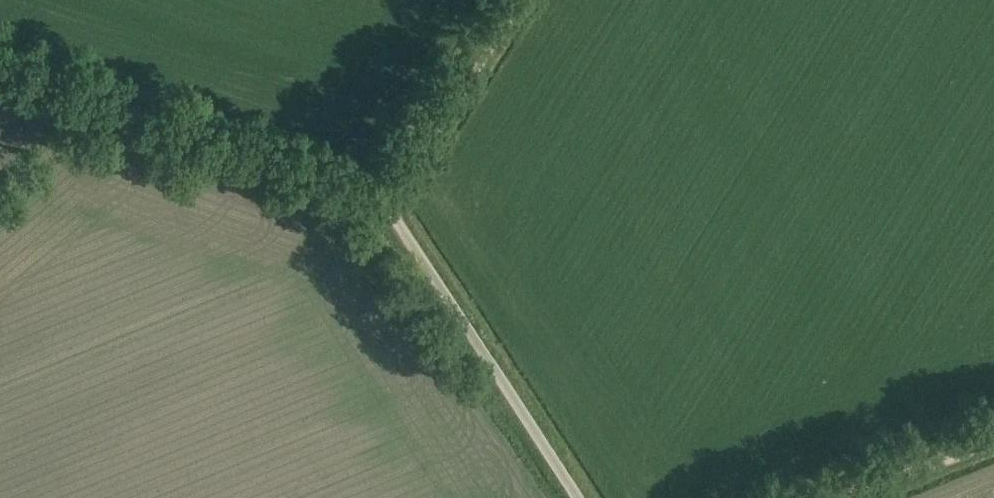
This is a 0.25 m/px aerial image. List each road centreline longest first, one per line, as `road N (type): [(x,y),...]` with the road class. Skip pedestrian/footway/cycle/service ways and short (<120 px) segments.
road 1 (track): [(396,203),(0,79)]
road 2 (track): [(396,203),(579,497)]
road 3 (track): [(523,0),(396,203)]
road 4 (track): [(853,497),(993,442)]

